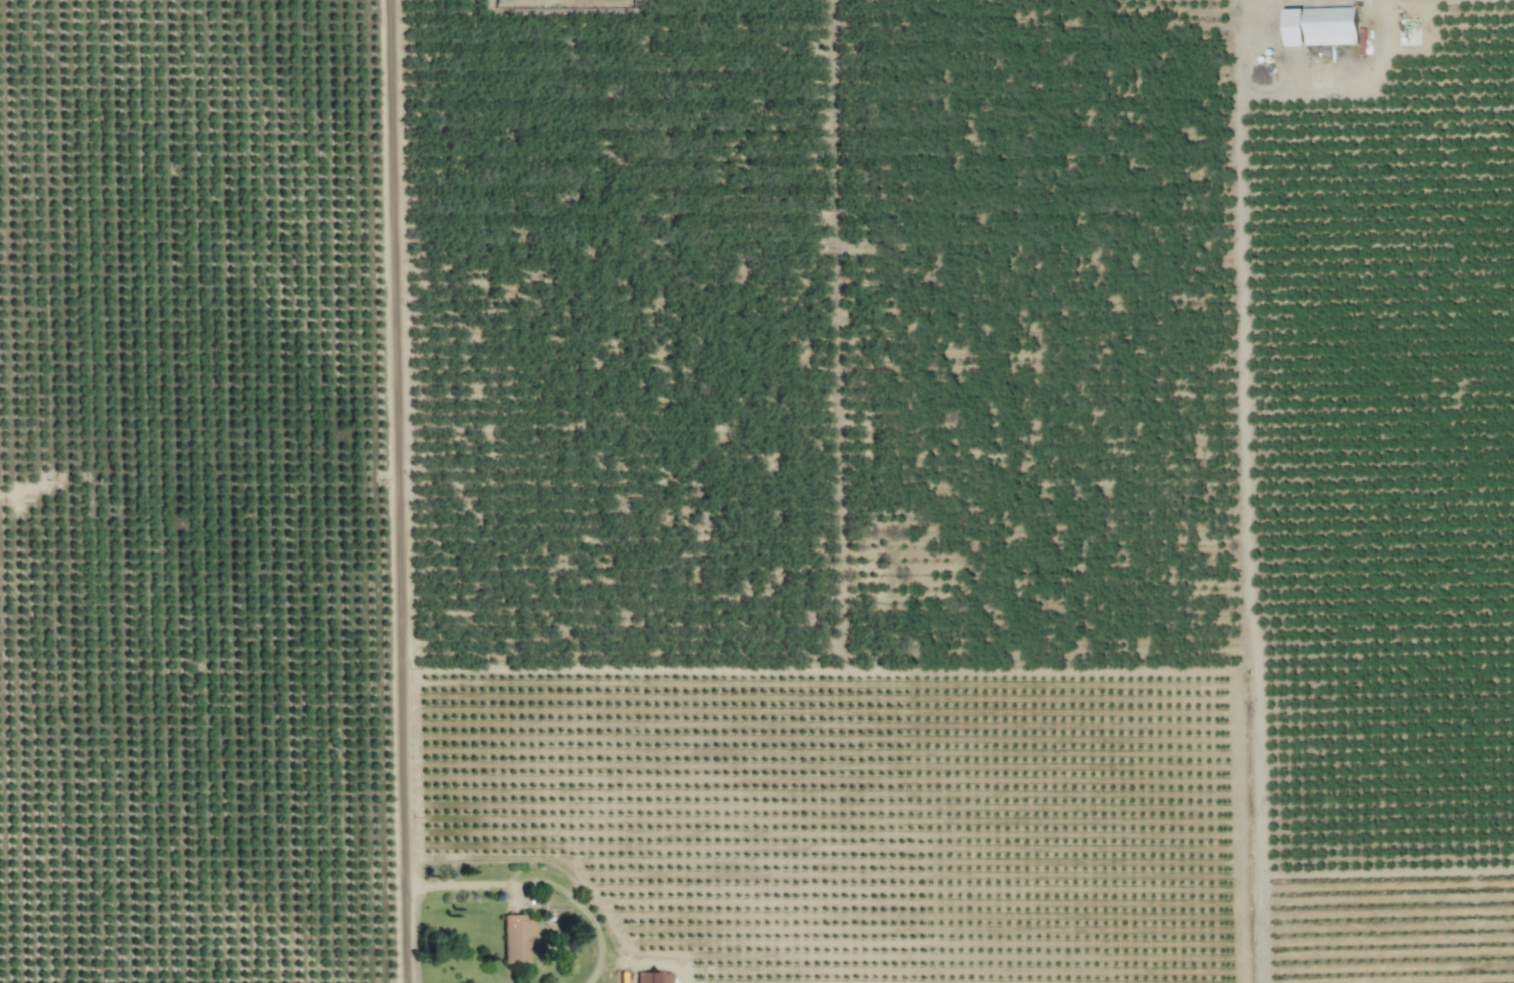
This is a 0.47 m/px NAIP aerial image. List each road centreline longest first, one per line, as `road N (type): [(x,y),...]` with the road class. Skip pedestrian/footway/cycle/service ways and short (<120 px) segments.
road 1 (residential): [(394,0),(409,982)]
road 2 (track): [(1238,0),(1248,982)]

